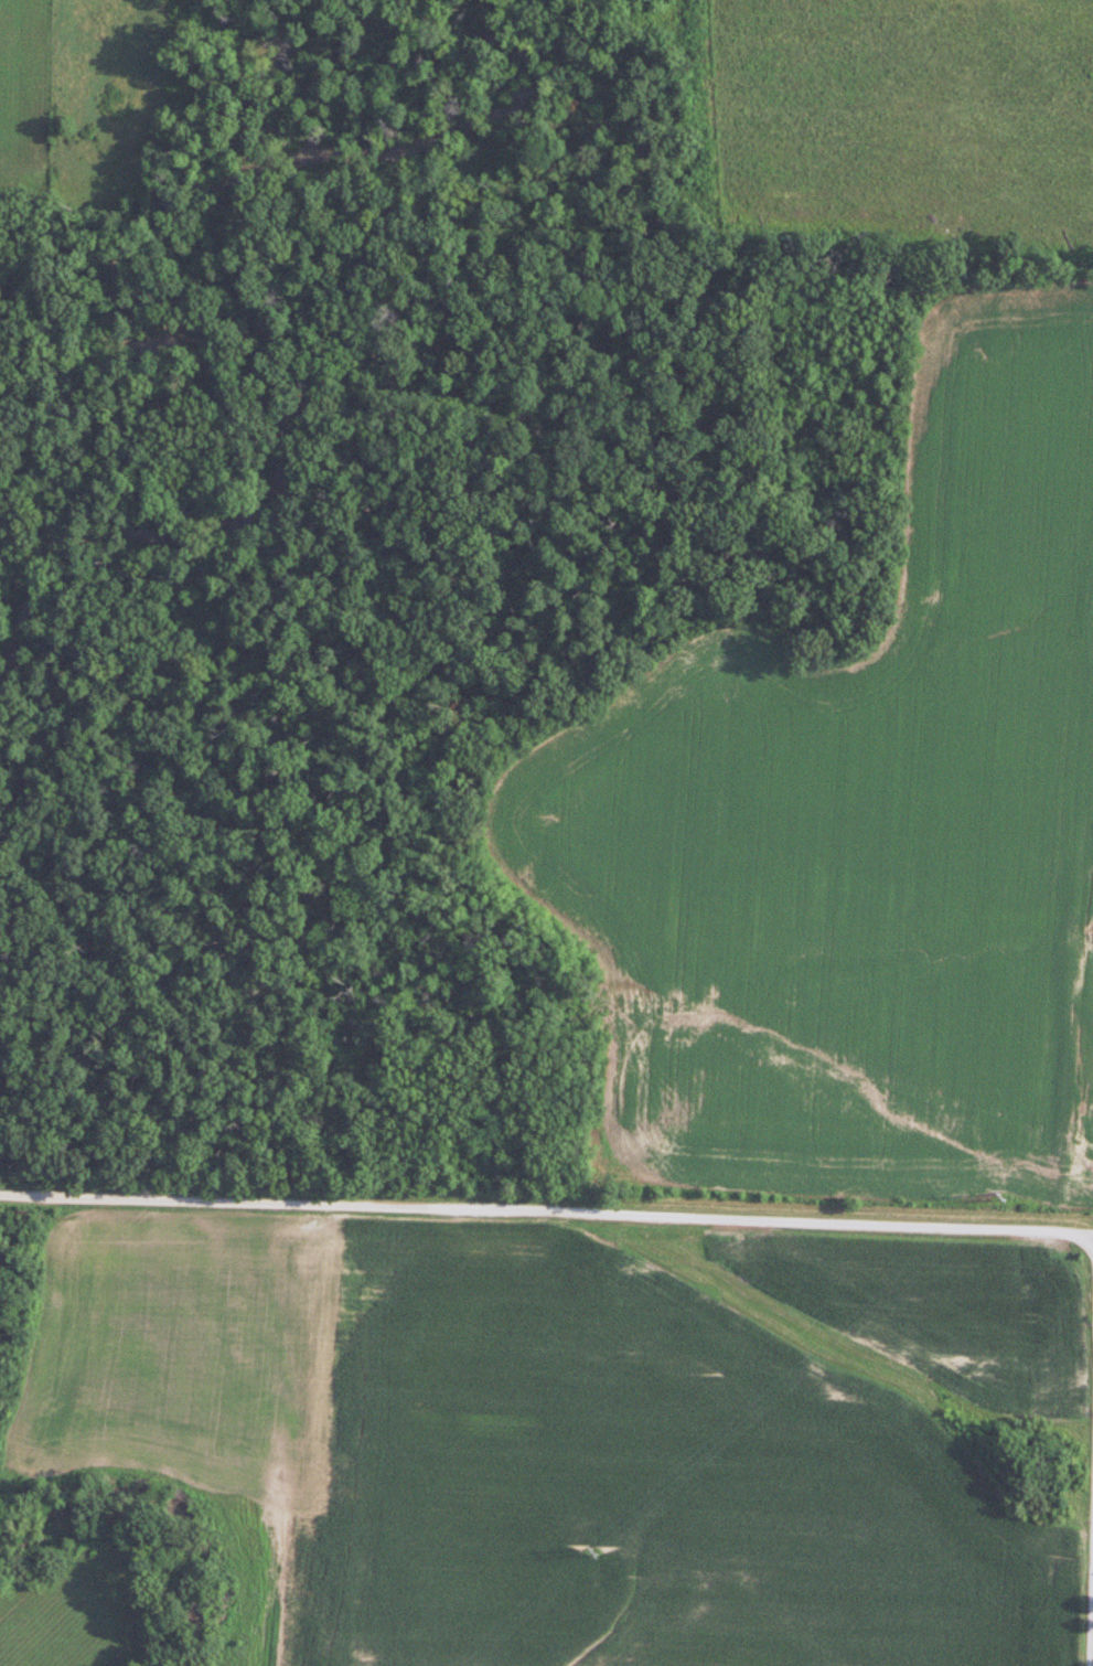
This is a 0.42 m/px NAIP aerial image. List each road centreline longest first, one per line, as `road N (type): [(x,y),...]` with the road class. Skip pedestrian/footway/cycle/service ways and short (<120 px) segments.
road 1 (residential): [(1092,1235),(0,1199)]

